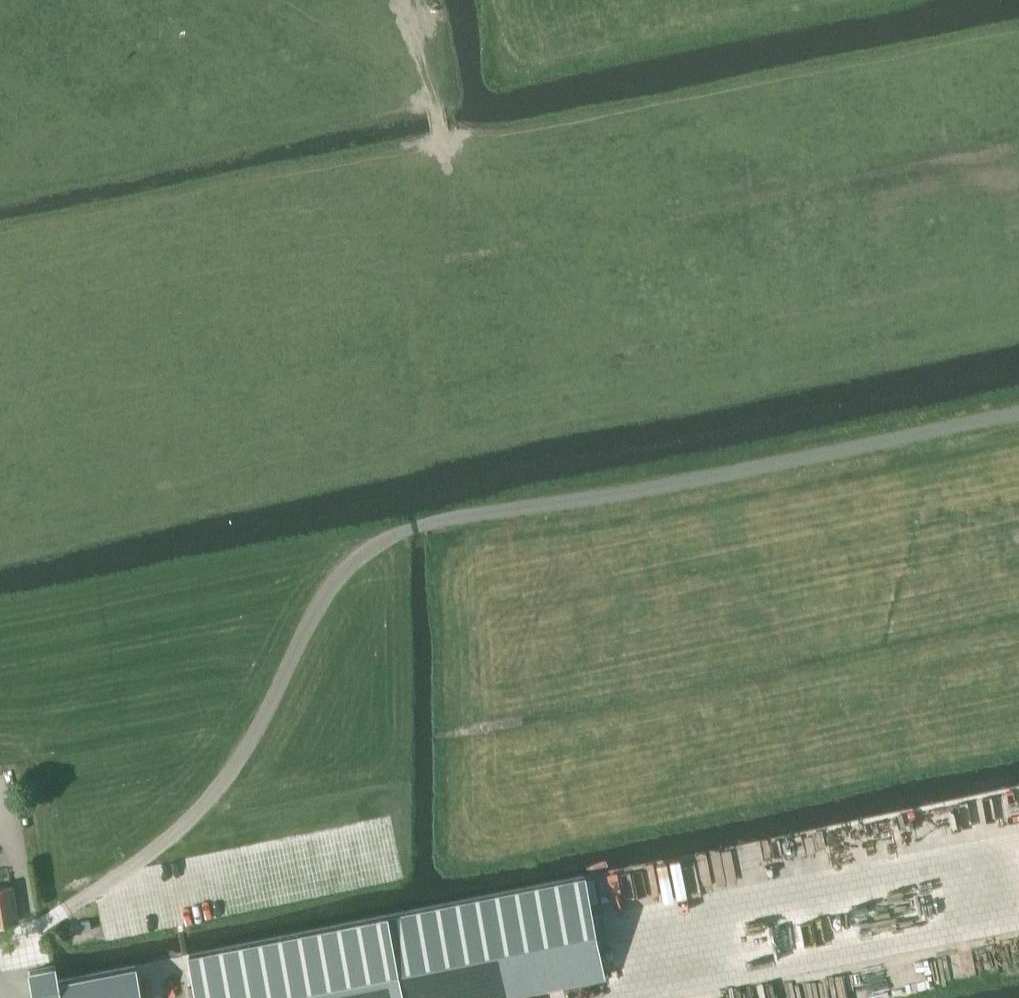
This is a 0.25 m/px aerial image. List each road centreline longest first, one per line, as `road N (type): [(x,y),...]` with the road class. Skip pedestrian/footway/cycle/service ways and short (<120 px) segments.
road 1 (unclassified): [(0,953),(185,825),(255,734),(325,596),(365,552),(417,526),(660,489),(1018,414)]

